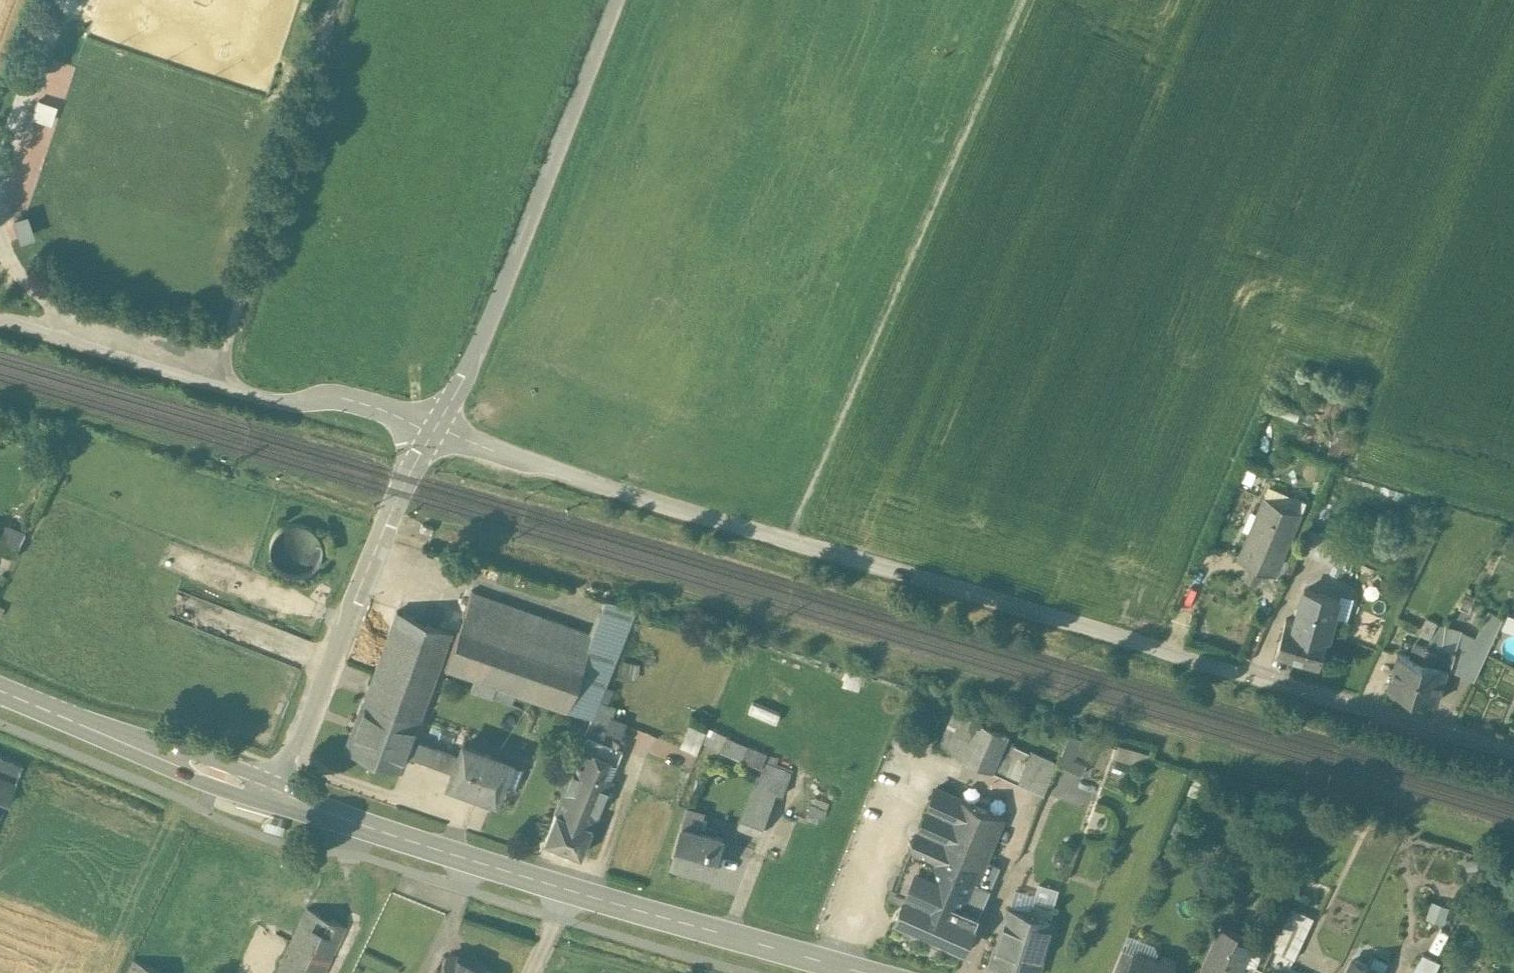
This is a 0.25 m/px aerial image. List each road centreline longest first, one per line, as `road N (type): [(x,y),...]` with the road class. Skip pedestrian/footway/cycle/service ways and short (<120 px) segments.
road 1 (unclassified): [(1513,752),(788,542),(436,430)]
road 2 (secondary): [(865,972),(278,797)]
road 3 (residential): [(436,430),(513,267),(615,0)]
road 4 (unclassified): [(436,430),(351,403),(276,407),(0,316)]
road 5 (residential): [(278,797),(398,493),(436,430)]
road 6 (secondary): [(278,797),(0,688)]

